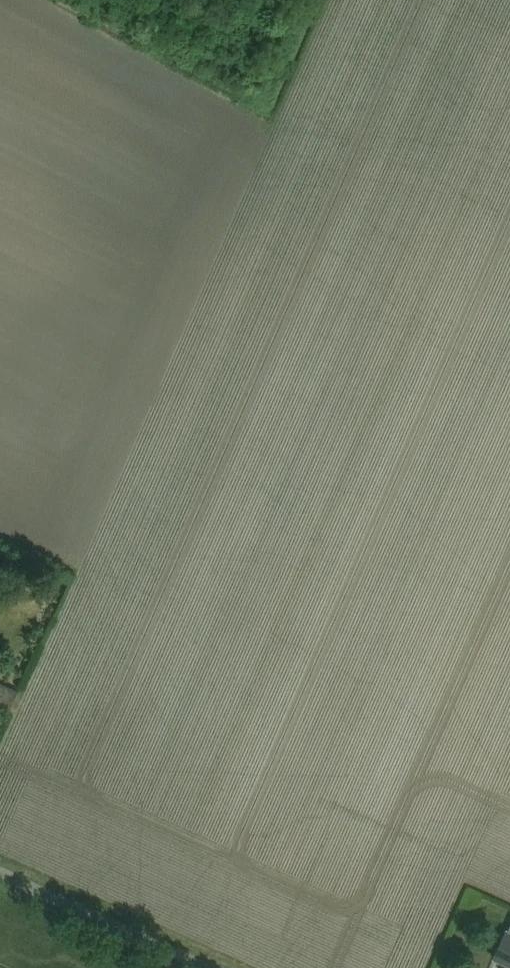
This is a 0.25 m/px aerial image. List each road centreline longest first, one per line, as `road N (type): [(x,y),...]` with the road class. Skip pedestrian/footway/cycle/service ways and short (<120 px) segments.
road 1 (unclassified): [(209,967),(0,872)]

